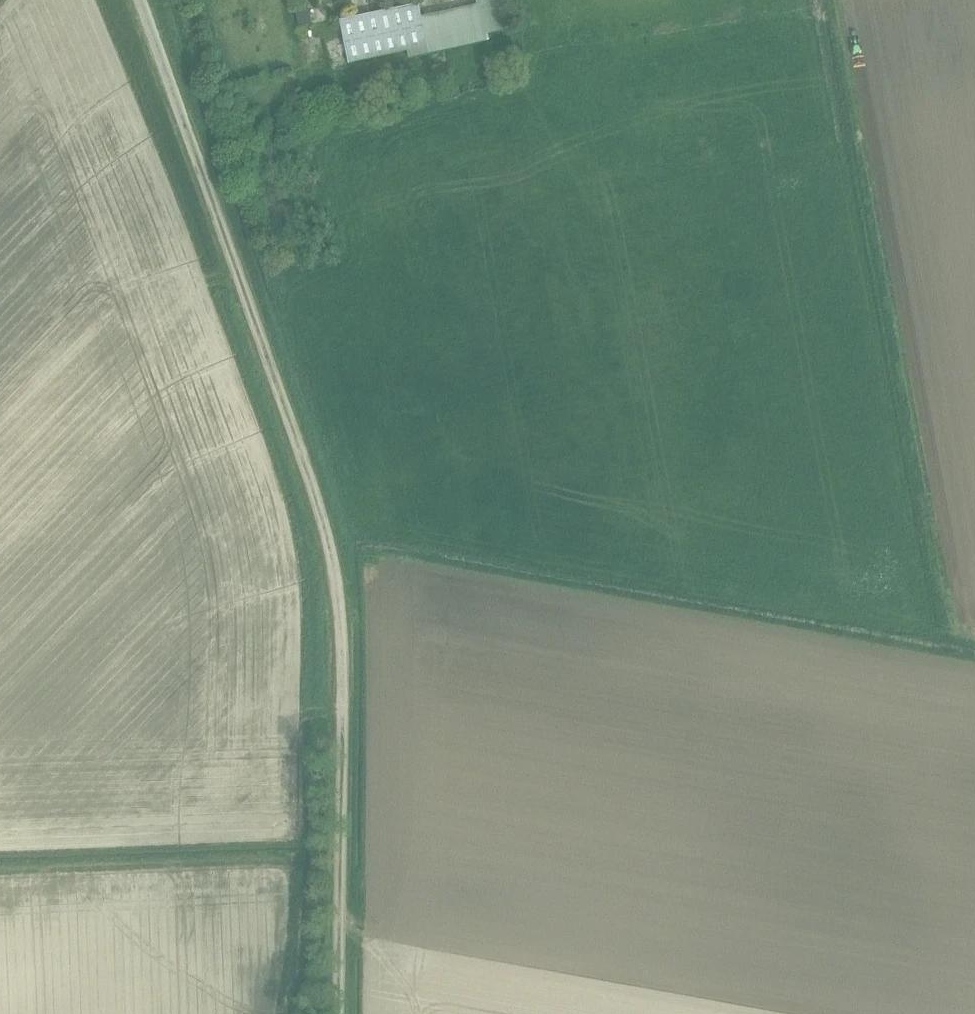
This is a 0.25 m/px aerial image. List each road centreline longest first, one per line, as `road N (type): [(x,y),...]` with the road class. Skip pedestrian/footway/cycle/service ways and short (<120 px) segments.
road 1 (unclassified): [(329,1013),(319,536),(309,474),(135,0)]

